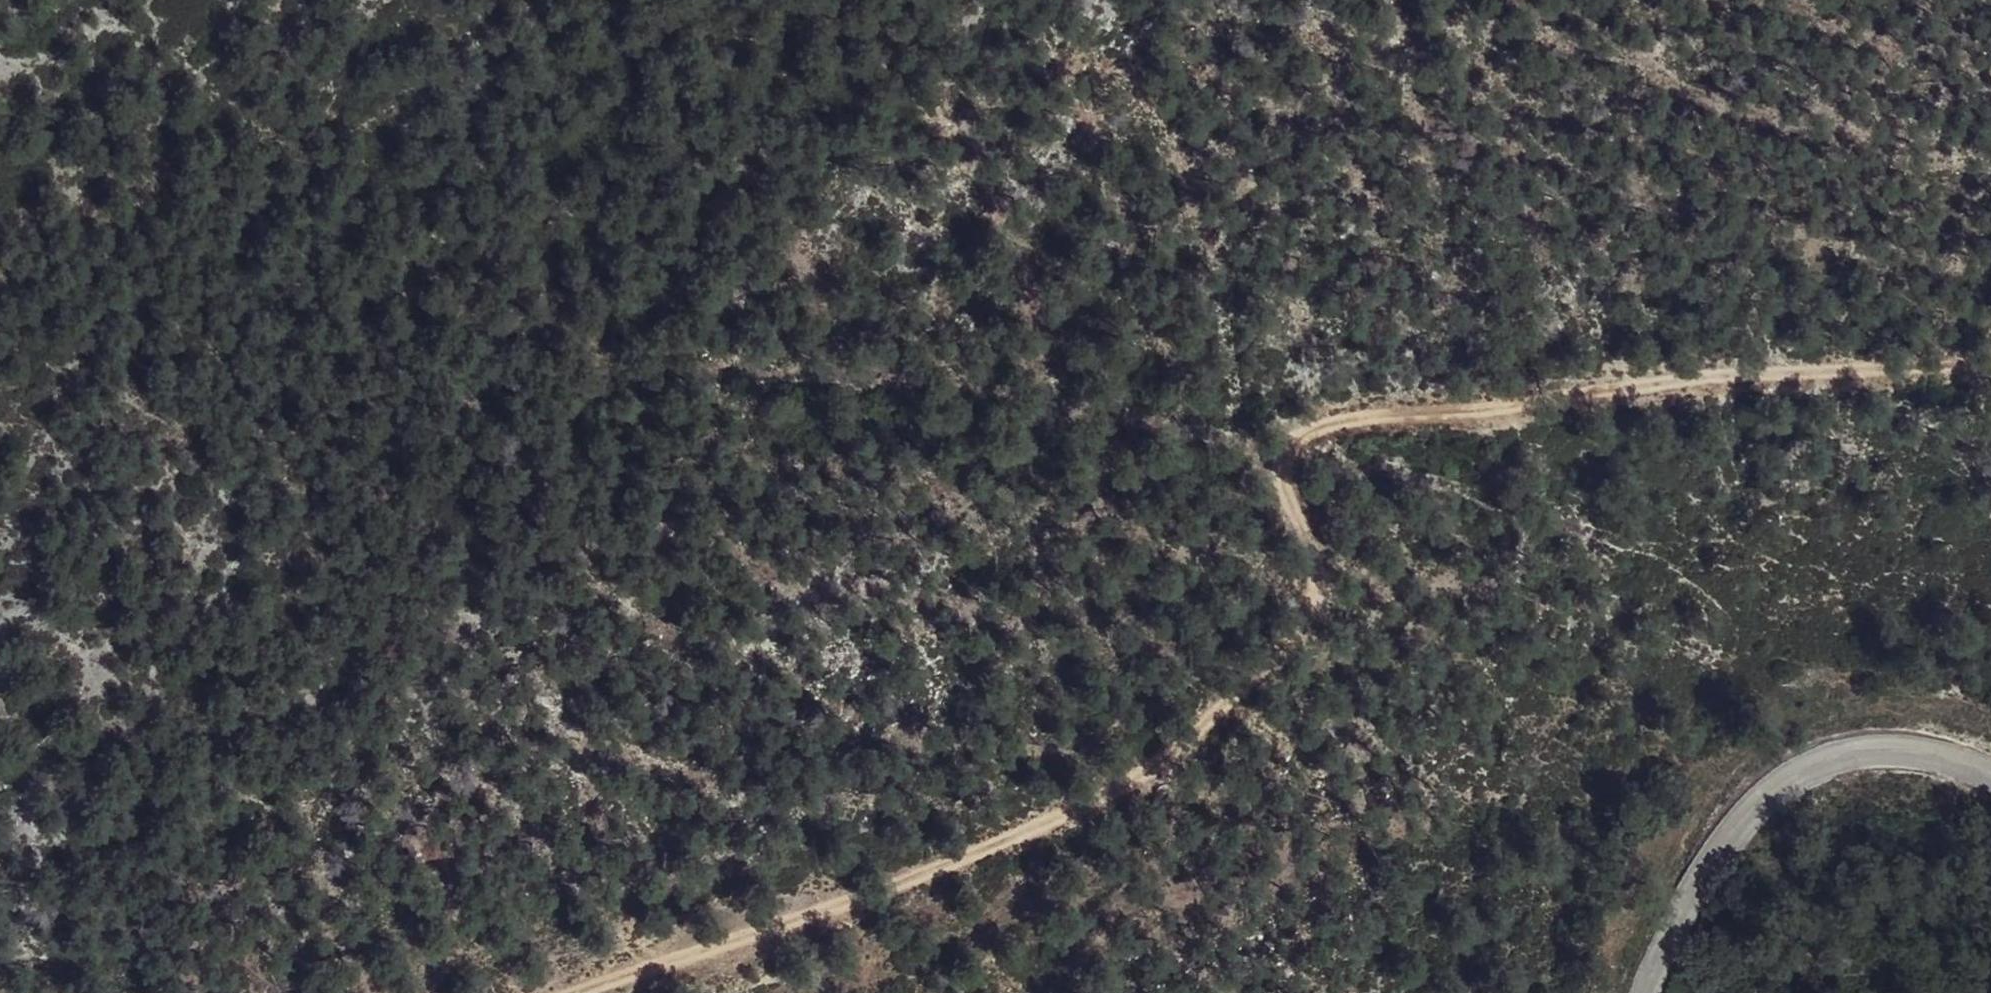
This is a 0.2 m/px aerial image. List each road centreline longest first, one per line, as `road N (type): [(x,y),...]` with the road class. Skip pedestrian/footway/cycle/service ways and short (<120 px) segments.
road 1 (track): [(1990,359),(1733,364),(1535,397),(1349,409),(1316,425),(1302,448),(1298,502),(1313,588),(1302,628),(1286,655),(1172,770),(932,871),(593,992)]
road 2 (unclassified): [(1635,992),(1671,918),(1792,766),(1913,736),(1990,769)]

